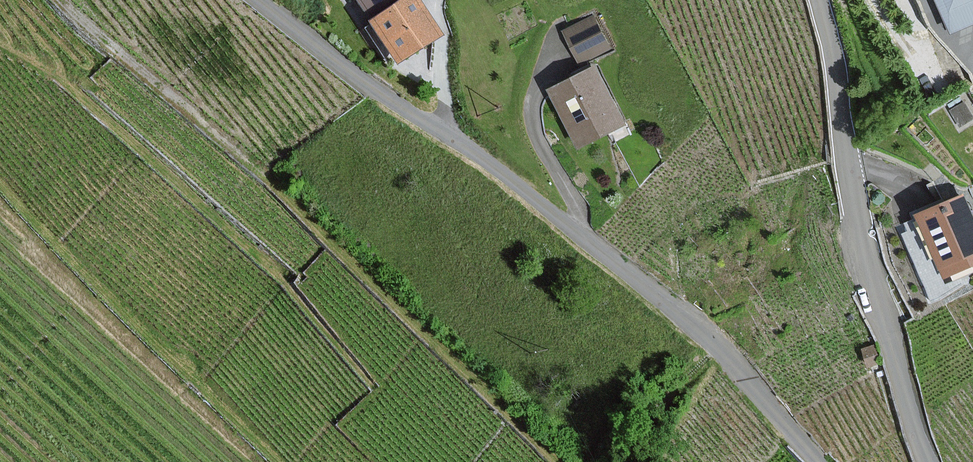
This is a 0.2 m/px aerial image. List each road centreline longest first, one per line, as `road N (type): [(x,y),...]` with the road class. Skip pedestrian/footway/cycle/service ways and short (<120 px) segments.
road 1 (unclassified): [(820,461),(717,344),(261,0)]
road 2 (unclassified): [(818,0),(861,246),(928,461)]
road 3 (track): [(58,0),(263,175)]

